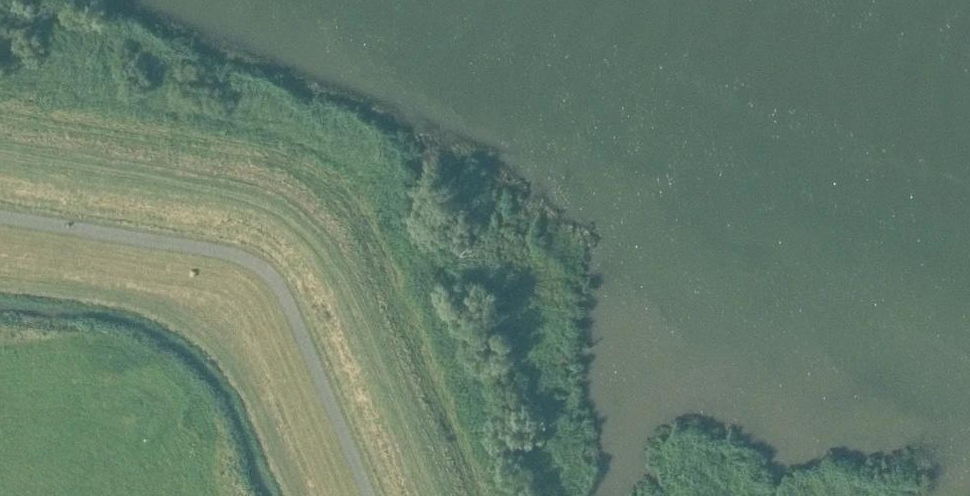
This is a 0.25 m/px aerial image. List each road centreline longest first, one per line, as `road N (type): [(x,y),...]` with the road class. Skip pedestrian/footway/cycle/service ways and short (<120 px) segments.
road 1 (track): [(0,153),(247,193),(292,215),(338,273),(432,495)]

